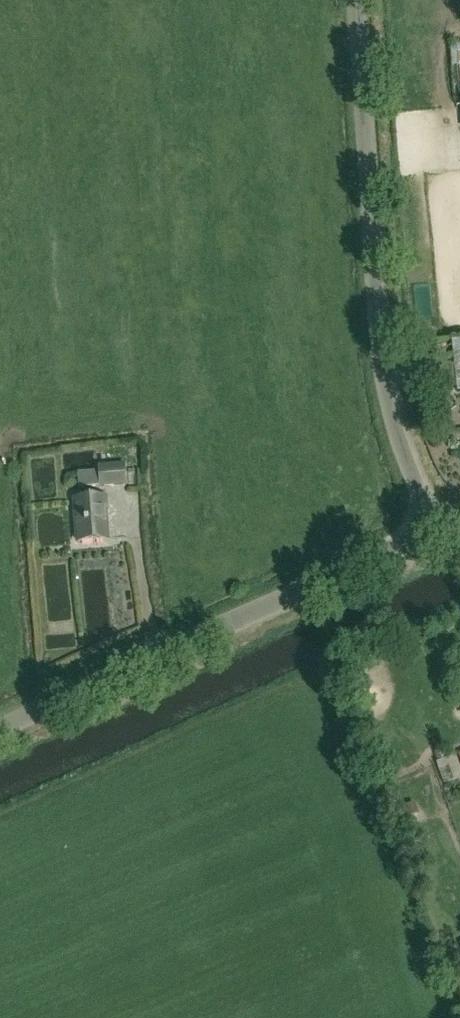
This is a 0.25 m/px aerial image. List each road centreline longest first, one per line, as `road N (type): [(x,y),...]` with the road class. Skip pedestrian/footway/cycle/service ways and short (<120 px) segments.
road 1 (unclassified): [(434,530),(388,401),(380,345),(356,0)]
road 2 (unclassified): [(0,728),(434,530)]

